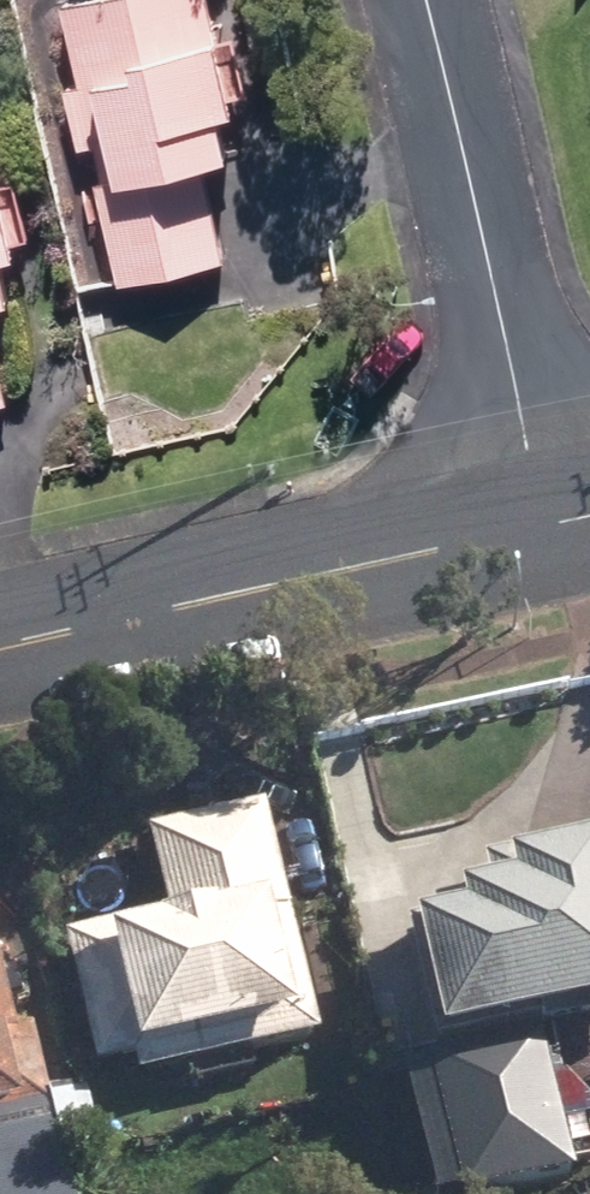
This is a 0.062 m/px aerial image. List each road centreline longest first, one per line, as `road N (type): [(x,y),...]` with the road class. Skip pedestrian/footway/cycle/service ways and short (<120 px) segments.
road 1 (tertiary): [(0,648),(554,527)]
road 2 (residential): [(554,527),(425,0)]

